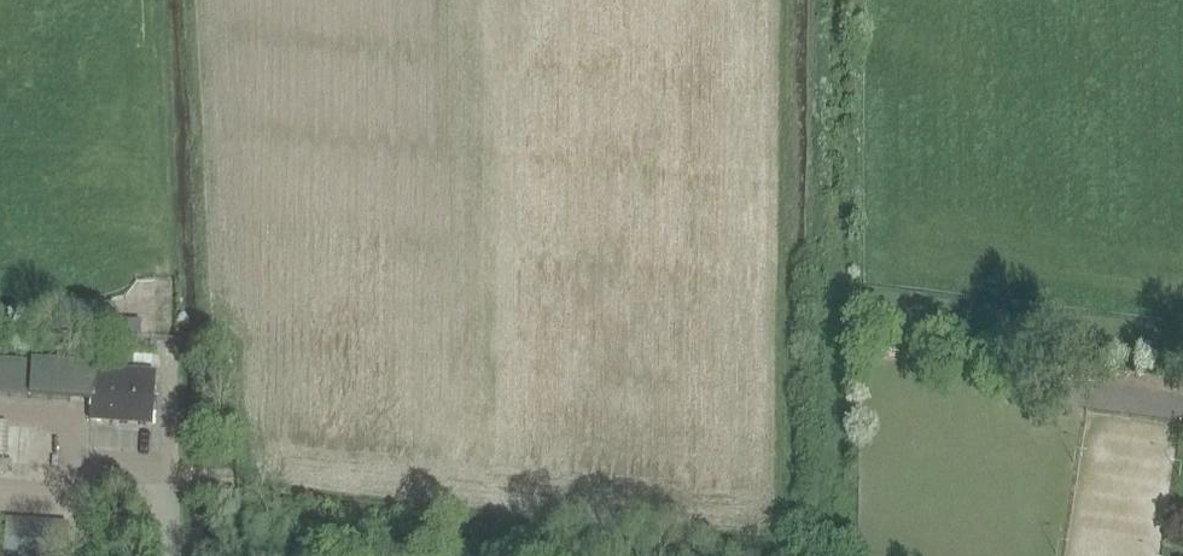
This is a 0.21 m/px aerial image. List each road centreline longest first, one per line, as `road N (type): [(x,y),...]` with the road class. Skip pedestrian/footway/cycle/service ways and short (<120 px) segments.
road 1 (track): [(839,0),(839,555)]
road 2 (track): [(715,529),(170,477)]

